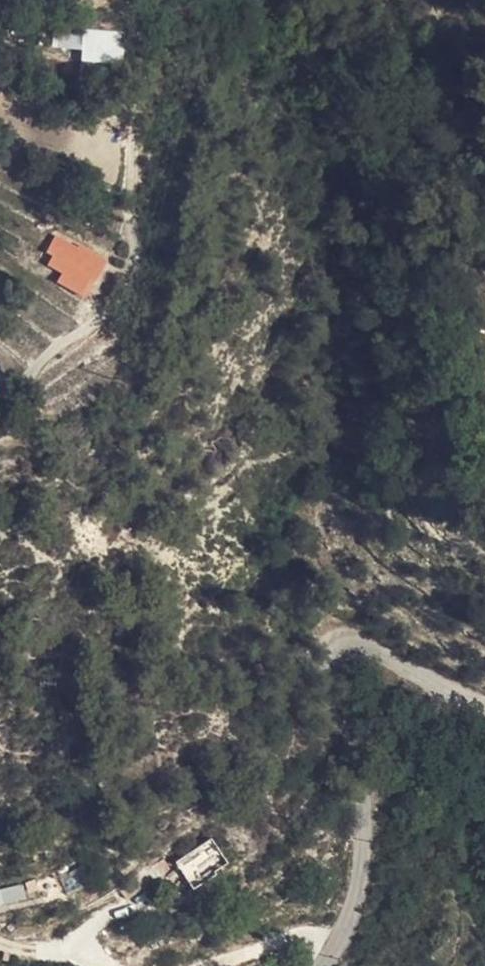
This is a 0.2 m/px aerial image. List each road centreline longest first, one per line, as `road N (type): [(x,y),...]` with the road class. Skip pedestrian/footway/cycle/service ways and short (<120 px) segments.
road 1 (unclassified): [(484,703),(368,642),(341,641),(326,662),(348,710),(368,790),(365,861),(340,941),(322,965)]

